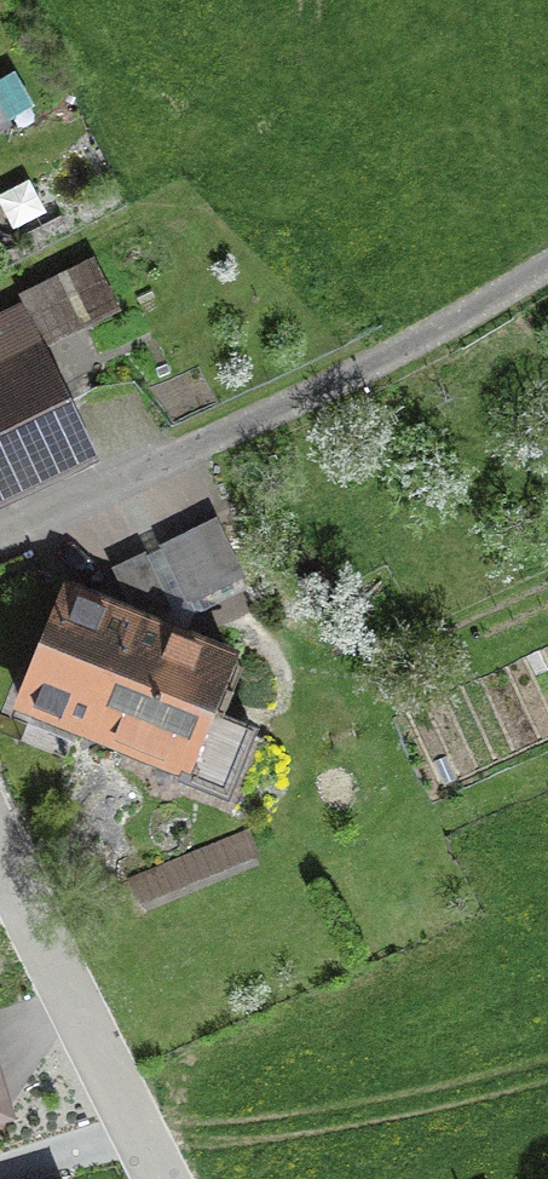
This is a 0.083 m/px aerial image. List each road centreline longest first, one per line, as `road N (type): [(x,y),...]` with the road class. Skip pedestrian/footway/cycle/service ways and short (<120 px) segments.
road 1 (residential): [(163,1178),(0,849)]

